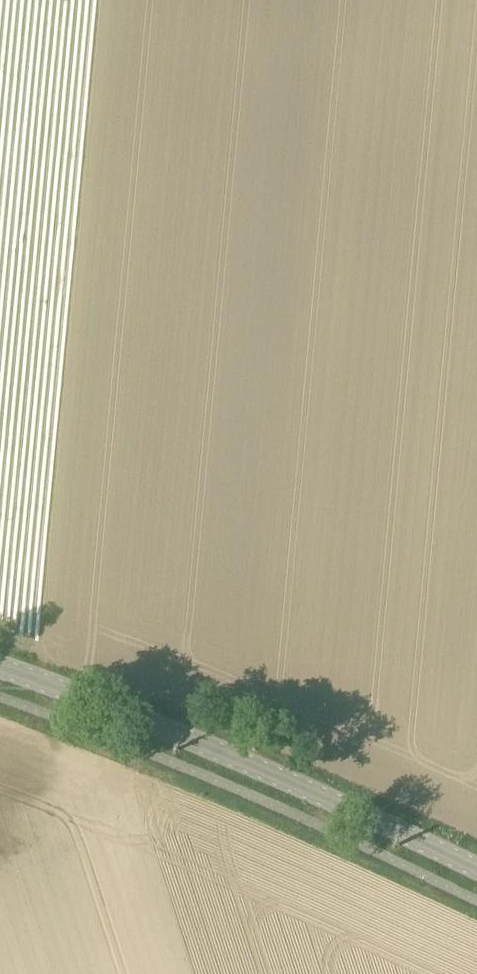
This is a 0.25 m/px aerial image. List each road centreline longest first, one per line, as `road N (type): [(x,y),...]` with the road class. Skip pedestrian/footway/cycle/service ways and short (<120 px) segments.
road 1 (tertiary): [(476,865),(154,718),(0,663)]

